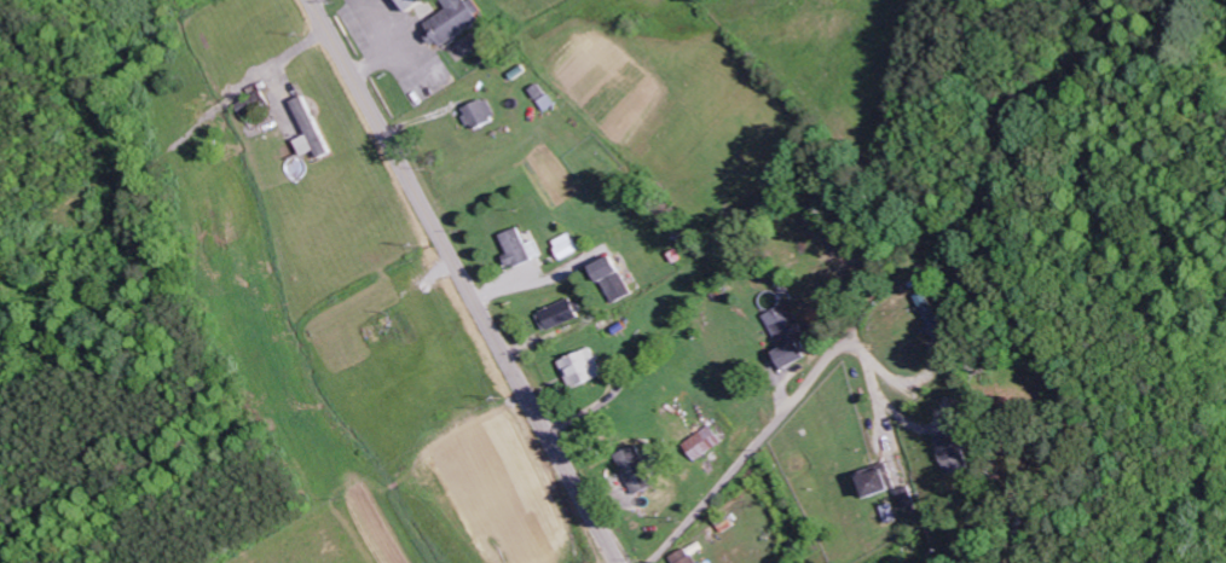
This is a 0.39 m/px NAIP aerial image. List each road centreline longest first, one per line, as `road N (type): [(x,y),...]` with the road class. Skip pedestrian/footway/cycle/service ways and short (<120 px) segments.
road 1 (residential): [(616,562),(311,0)]
road 2 (residential): [(852,329),(651,562)]

